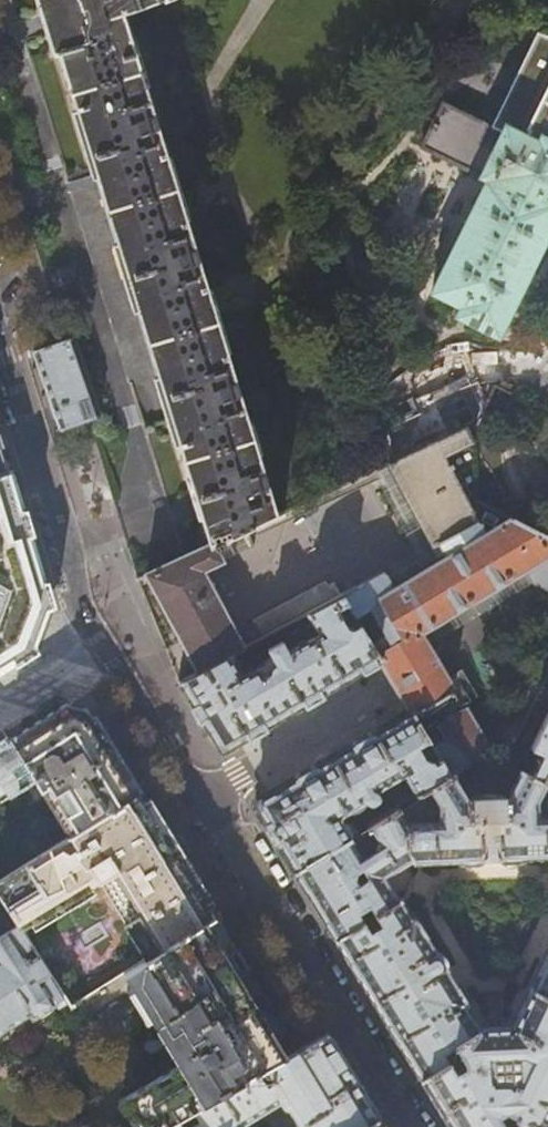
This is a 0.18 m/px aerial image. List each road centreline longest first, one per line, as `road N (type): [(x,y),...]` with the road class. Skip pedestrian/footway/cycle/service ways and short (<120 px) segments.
road 1 (residential): [(0,345),(77,605),(415,1126)]

